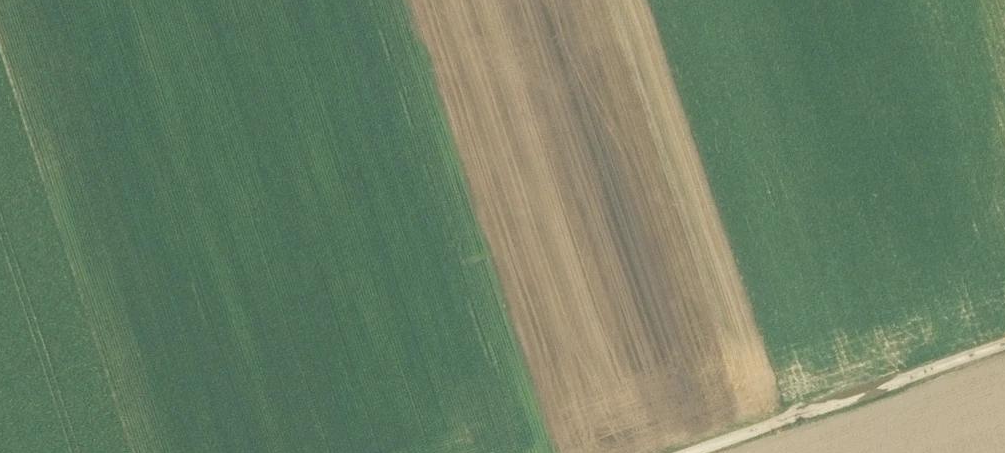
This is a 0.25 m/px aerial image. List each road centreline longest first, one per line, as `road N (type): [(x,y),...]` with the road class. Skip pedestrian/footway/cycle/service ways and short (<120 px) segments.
road 1 (track): [(1004,345),(694,452)]

